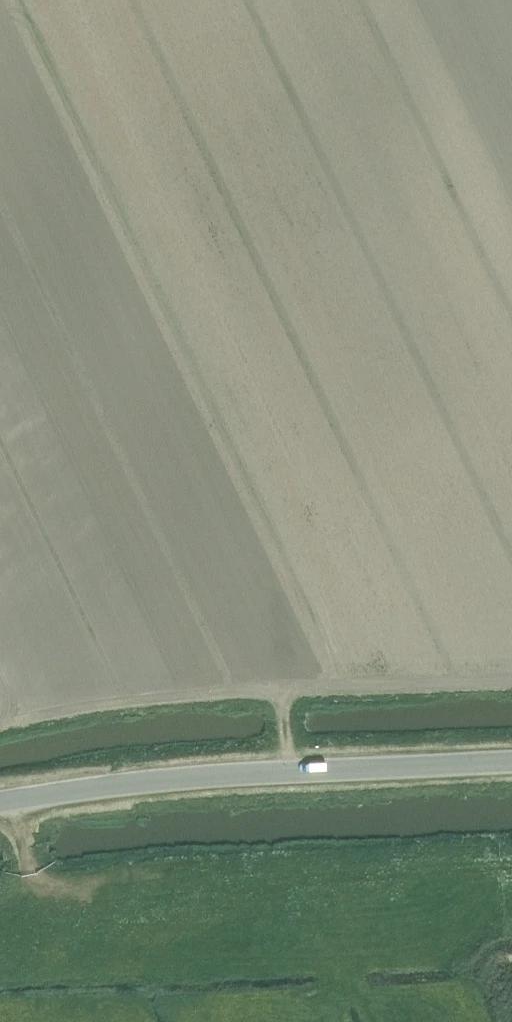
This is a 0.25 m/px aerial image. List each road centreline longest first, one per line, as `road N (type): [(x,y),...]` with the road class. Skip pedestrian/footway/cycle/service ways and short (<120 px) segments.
road 1 (unclassified): [(0,804),(511,764)]

